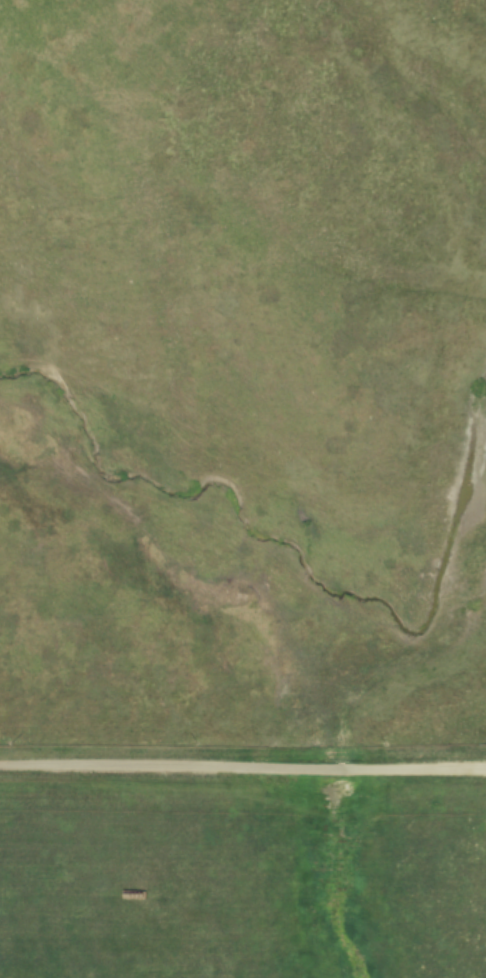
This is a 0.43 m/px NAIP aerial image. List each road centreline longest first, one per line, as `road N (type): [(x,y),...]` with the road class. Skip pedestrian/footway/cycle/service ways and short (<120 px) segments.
road 1 (residential): [(485,777),(0,775)]

